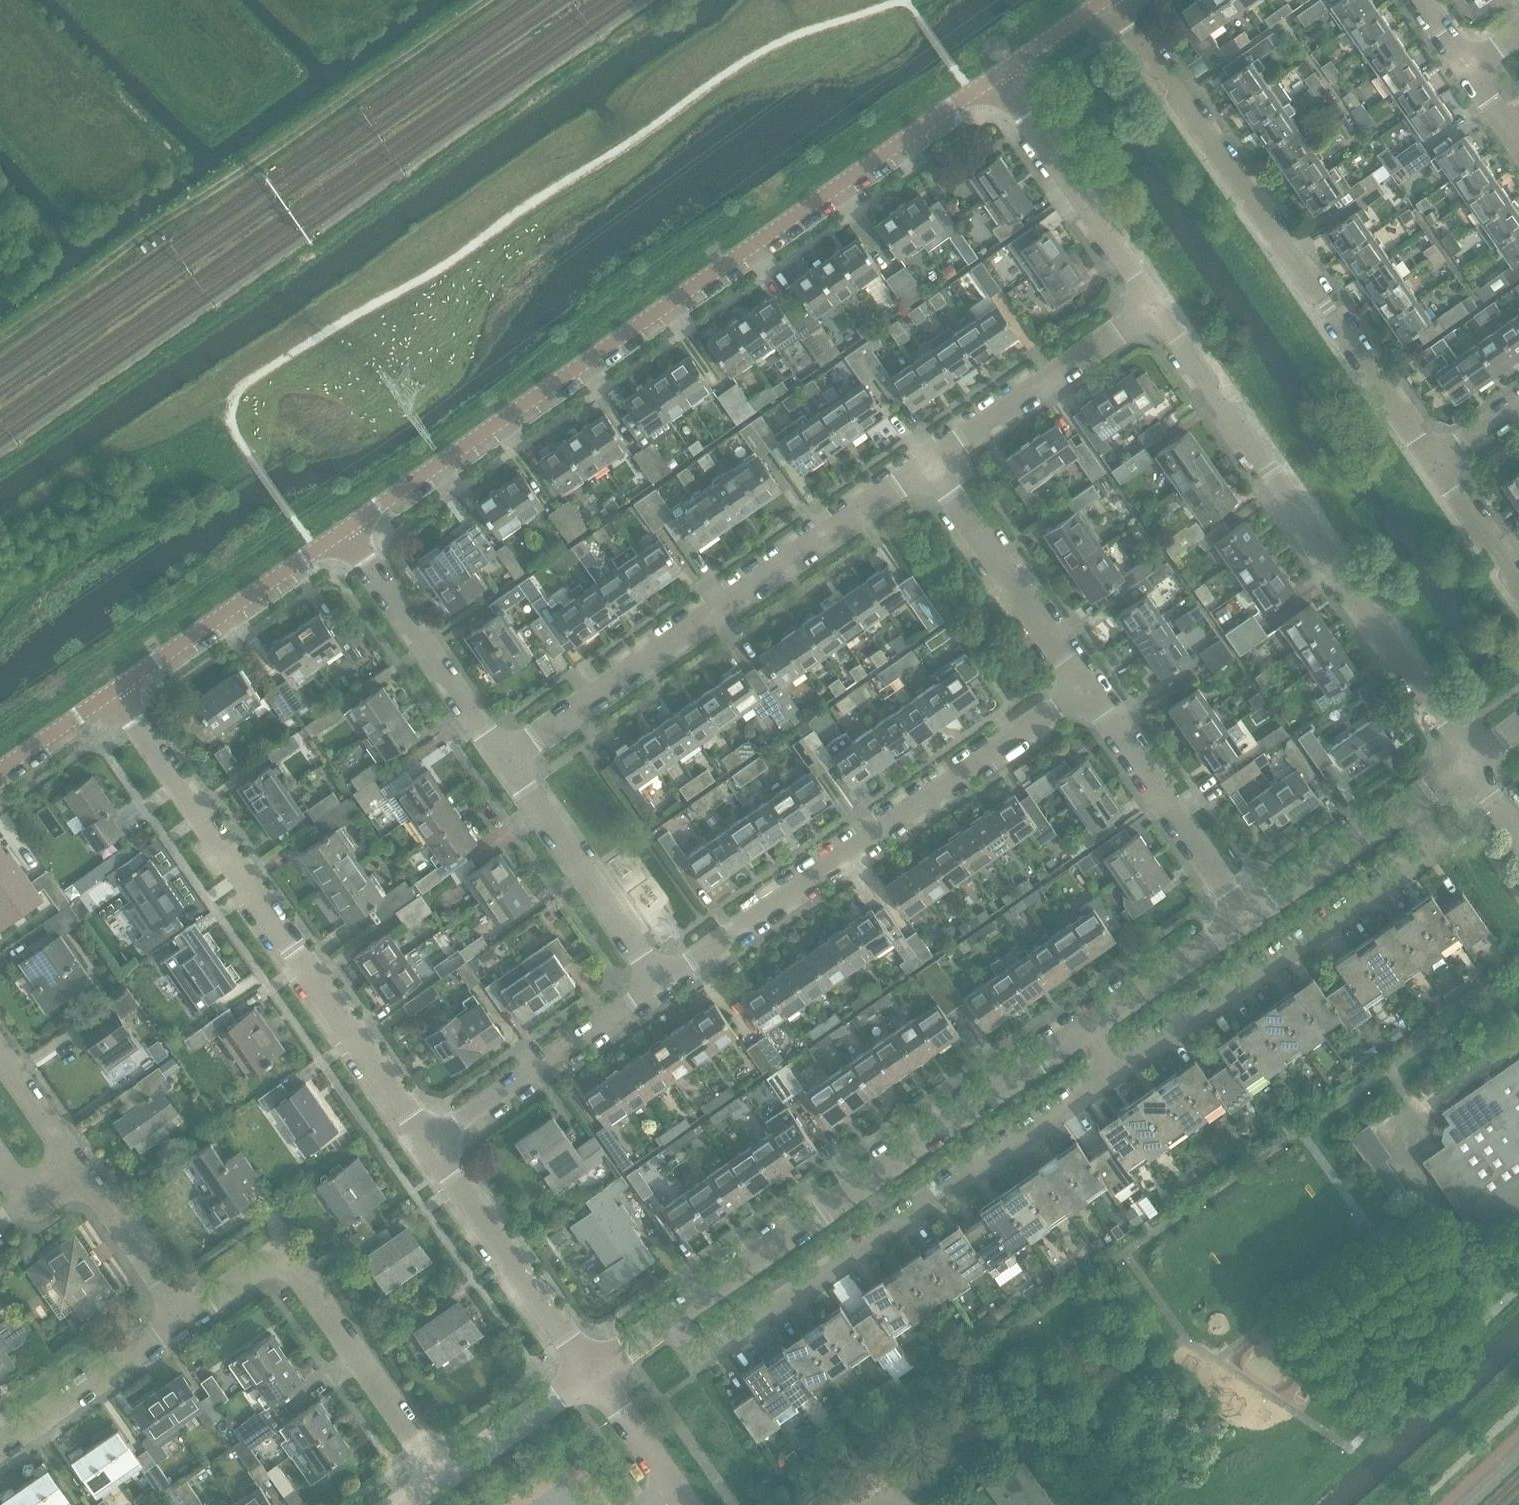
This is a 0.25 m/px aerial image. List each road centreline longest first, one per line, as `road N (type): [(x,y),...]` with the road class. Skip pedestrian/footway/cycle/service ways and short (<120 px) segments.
road 1 (residential): [(343,531),(996,76)]
road 2 (track): [(488,0),(0,340)]
road 3 (residential): [(1434,465),(1113,0)]
road 4 (residential): [(661,1325),(705,1354),(1116,1067)]
road 5 (residential): [(1470,762),(1155,308)]
road 6 (residential): [(430,1143),(114,692)]
road 7 (residential): [(661,1325),(1090,1028)]
road 8 (residential): [(664,985),(1088,686)]
road 9 (residential): [(507,759),(930,463)]
road 10 (residential): [(1116,1067),(1414,860),(1438,784)]
road 11 (residential): [(442,1475),(296,1273),(279,1262),(258,1267),(185,1318)]
road 12 (residential): [(430,1143),(664,985)]
road 13 (residential): [(1250,916),(1088,686)]
road 14 (residential): [(1155,308),(996,76)]
road 15 (residential): [(507,759),(343,531)]
road 16 (residential): [(592,1372),(430,1143)]
road 17 (residential): [(114,692),(343,531)]
road 18 (residential): [(664,985),(507,759)]
road 19 (residential): [(1088,686),(930,463)]
road 20 (residential): [(930,463),(1155,308)]
road 21 (residential): [(1250,916),(1438,784)]
road 22 (residential): [(0,1447),(185,1318)]
road 23 (residential): [(1090,1028),(1250,916)]
road 24 (residential): [(185,1318),(72,1163)]
road 25 (residential): [(442,1475),(592,1372)]
road 26 (residential): [(685,1504),(592,1372)]
road 27 (residential): [(1518,588),(1434,465)]
road 28 (residential): [(0,771),(114,692)]
road 29 (residential): [(996,76),(1106,0)]
road 30 (residential): [(0,1058),(72,1163)]

